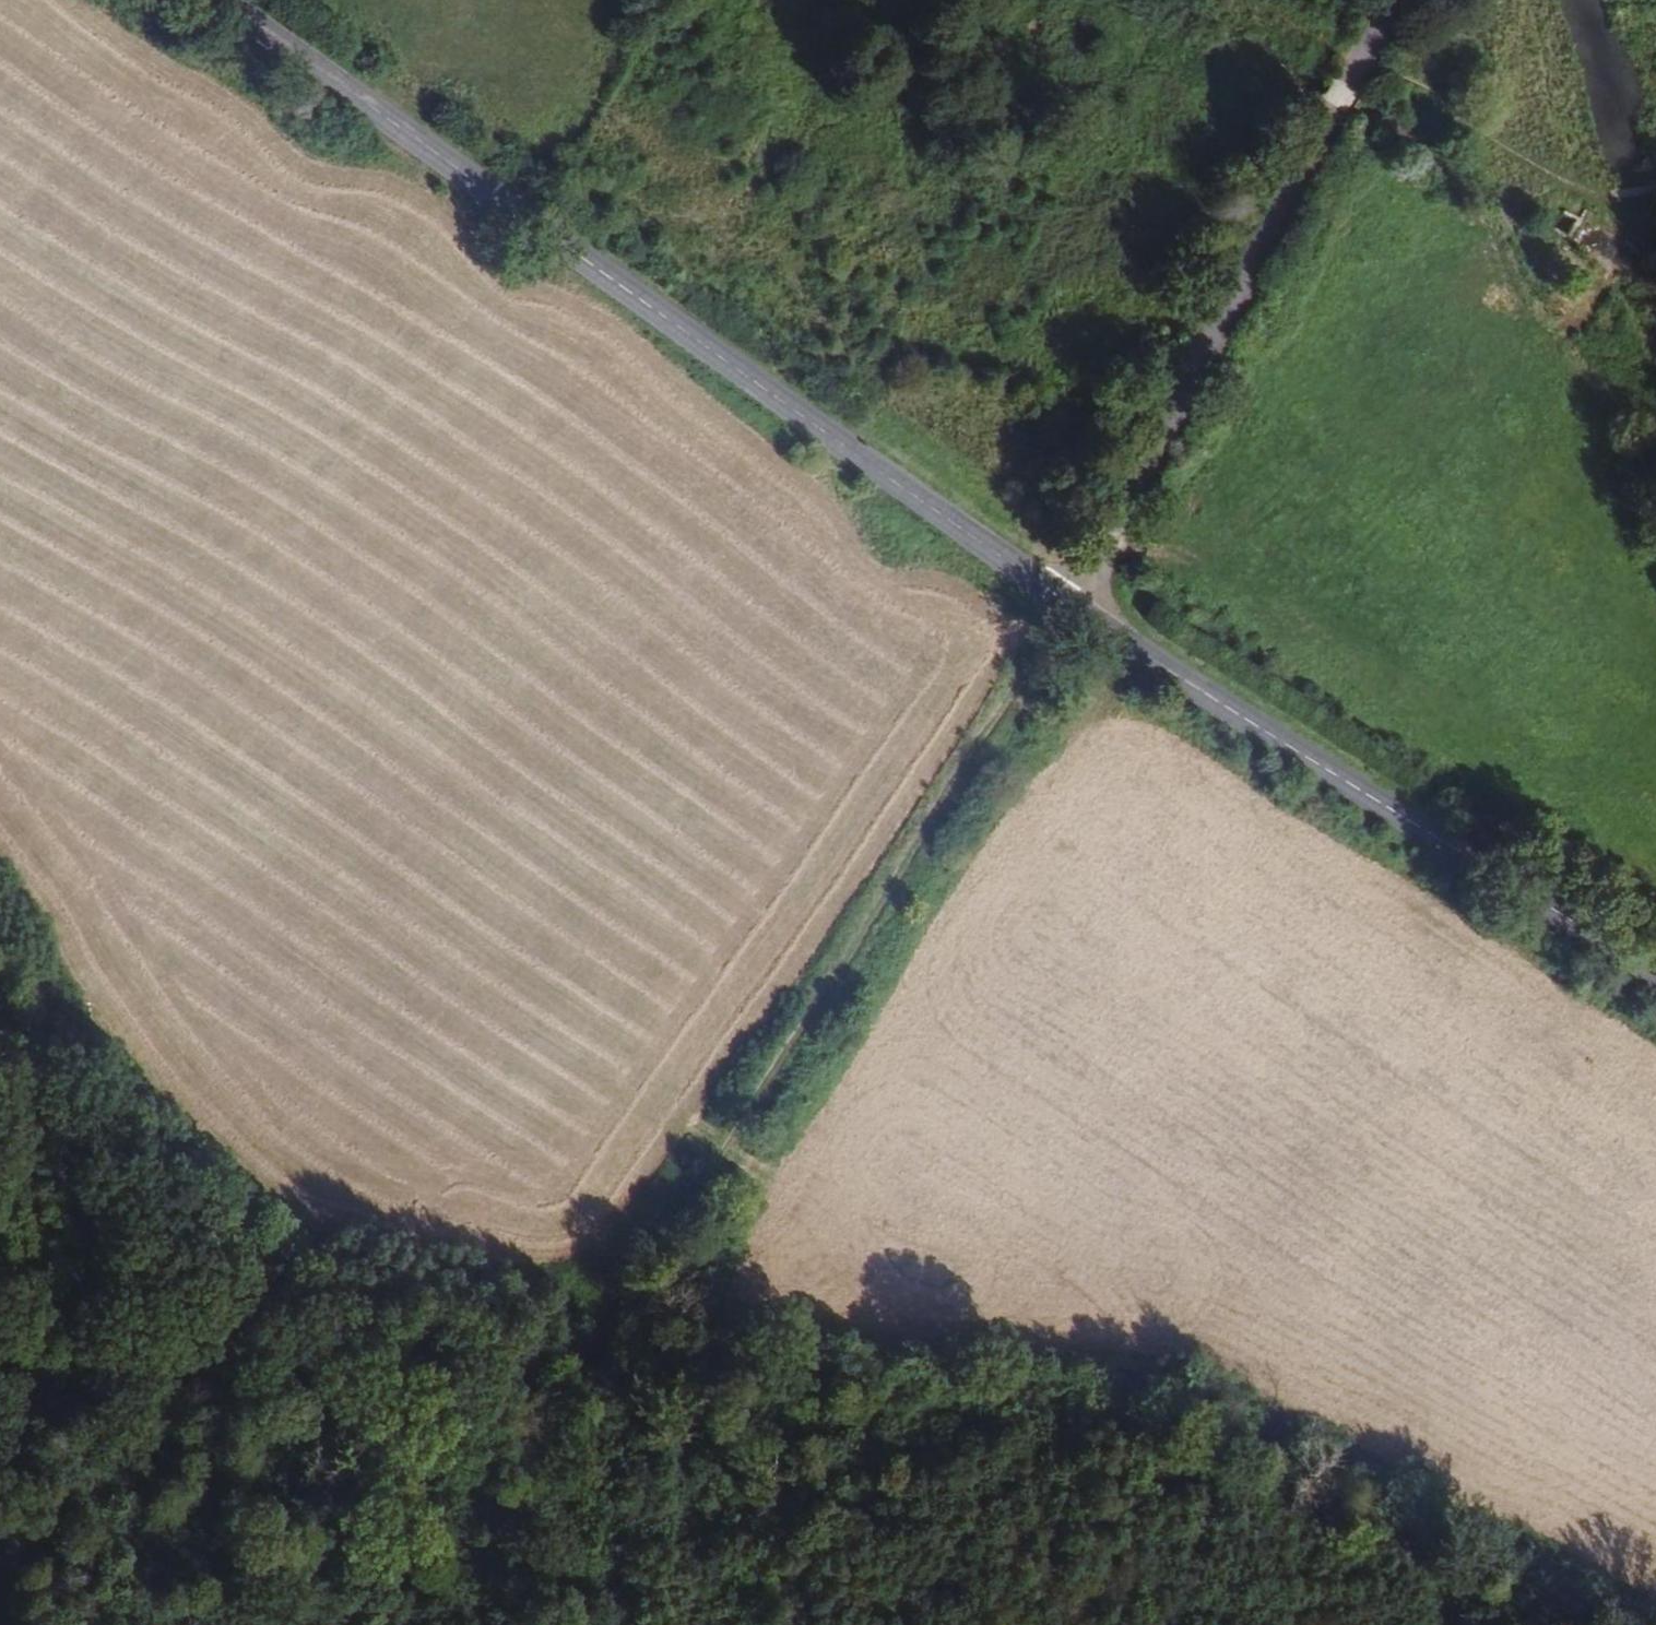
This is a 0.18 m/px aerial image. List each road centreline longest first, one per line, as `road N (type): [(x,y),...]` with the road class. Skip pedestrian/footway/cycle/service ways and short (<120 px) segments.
road 1 (track): [(33,1401),(228,1364),(445,1356),(526,1342),(590,1314),(803,1020),(1058,600)]
road 2 (tertiary): [(1058,600),(211,0)]
road 3 (tertiary): [(1655,971),(1058,600)]
road 4 (residential): [(1058,600),(1386,0)]

